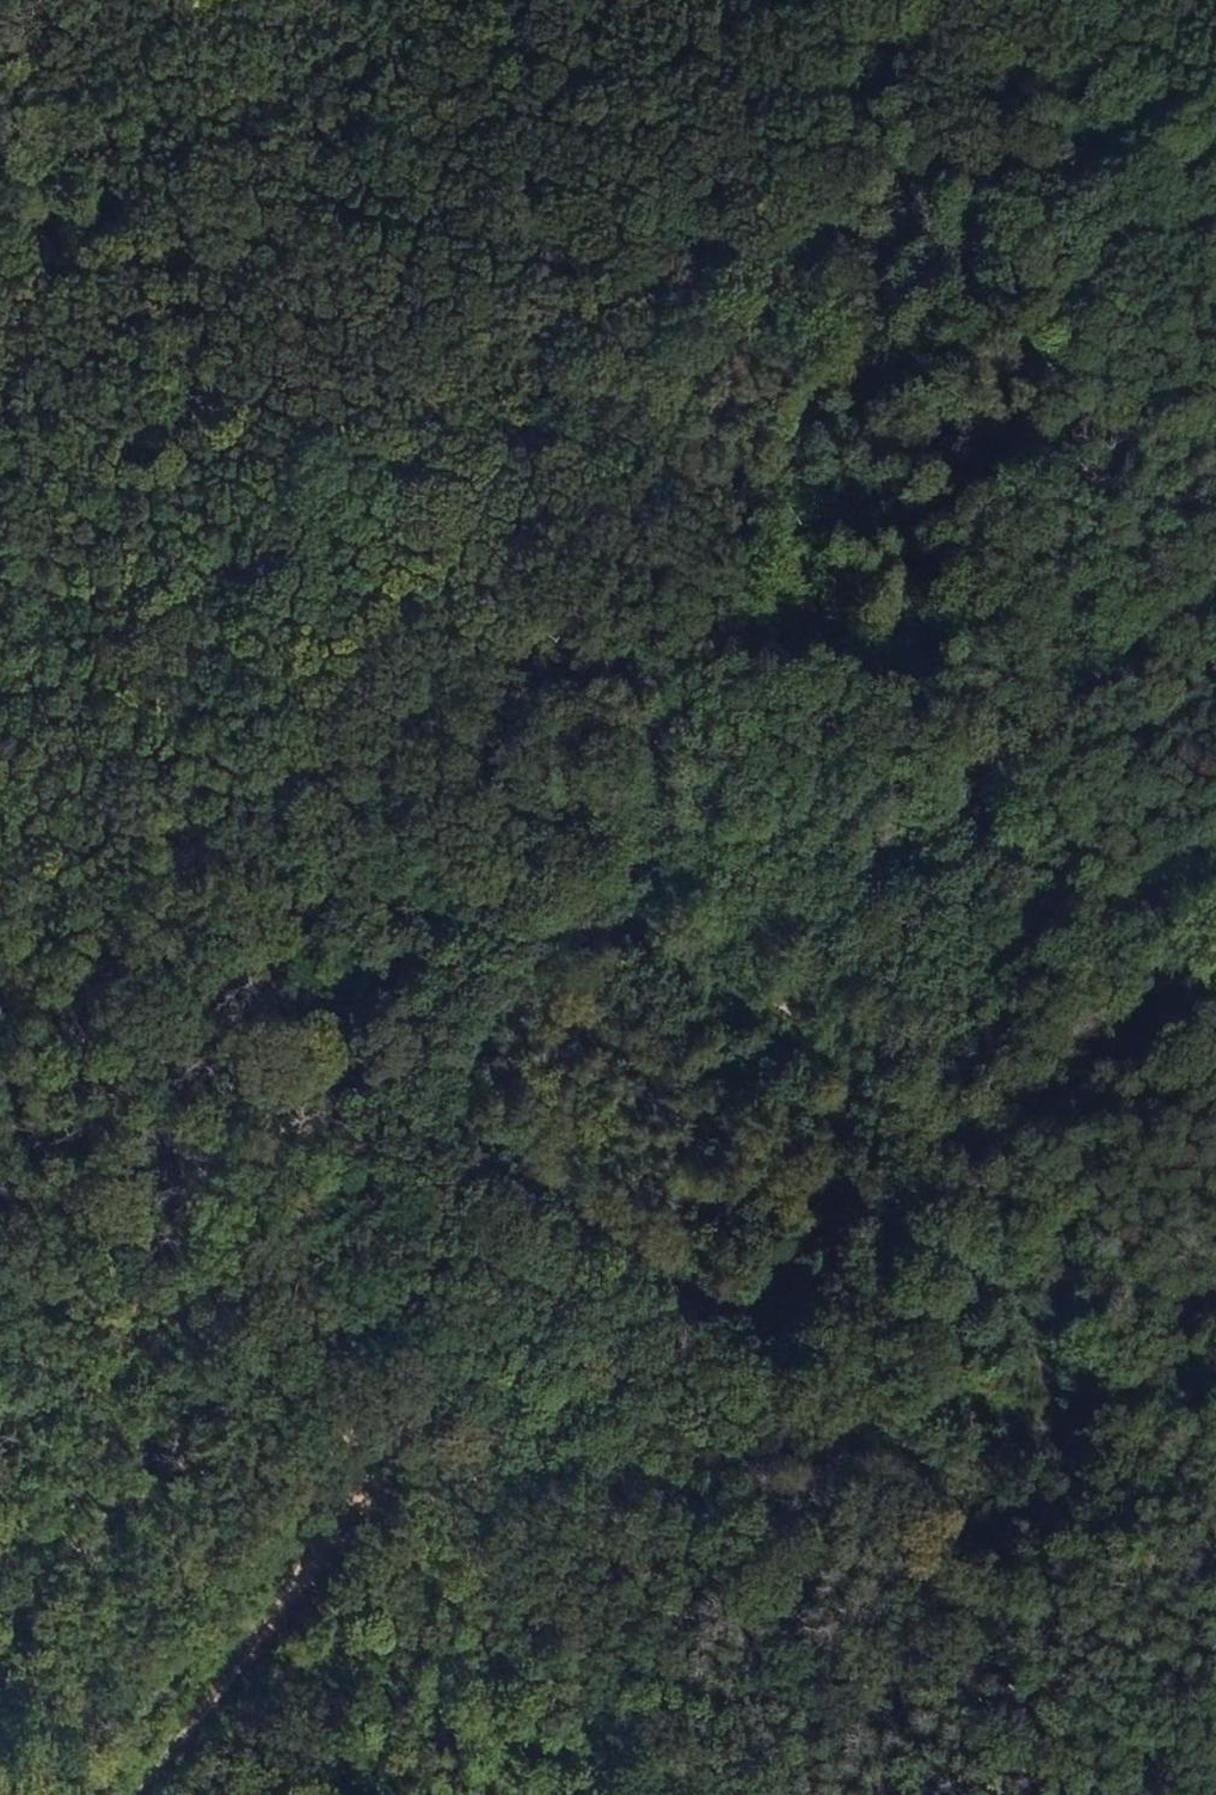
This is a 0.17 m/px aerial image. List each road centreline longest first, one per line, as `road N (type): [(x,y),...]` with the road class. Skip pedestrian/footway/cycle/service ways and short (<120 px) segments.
road 1 (track): [(153,1794),(354,1440)]
road 2 (track): [(1084,0),(1215,60)]

